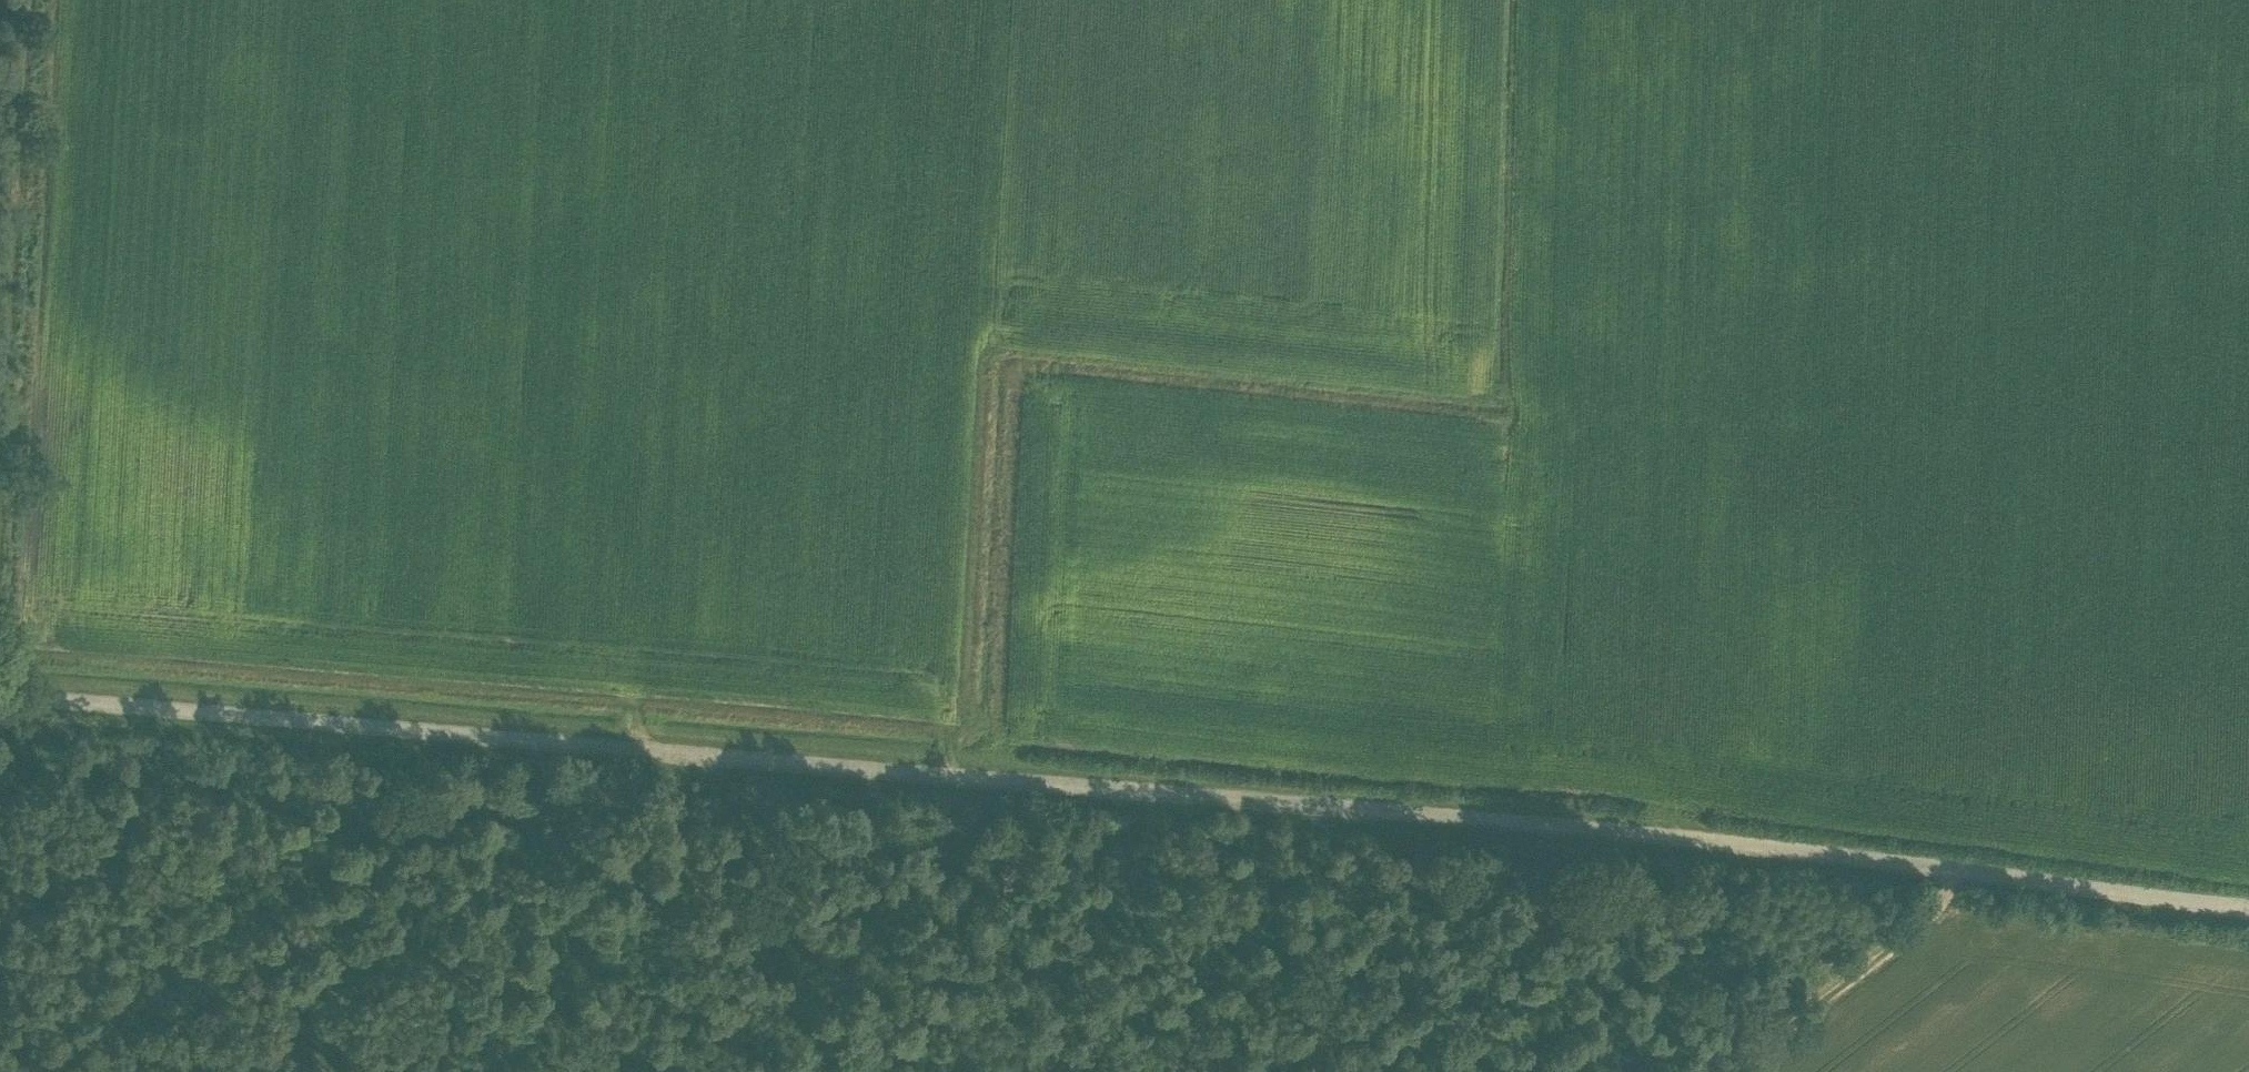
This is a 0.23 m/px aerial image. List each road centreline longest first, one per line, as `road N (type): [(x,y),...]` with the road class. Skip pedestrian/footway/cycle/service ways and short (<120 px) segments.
road 1 (track): [(0,709),(1956,878),(2248,911)]
road 2 (track): [(1956,878),(1928,925),(1732,1071)]

